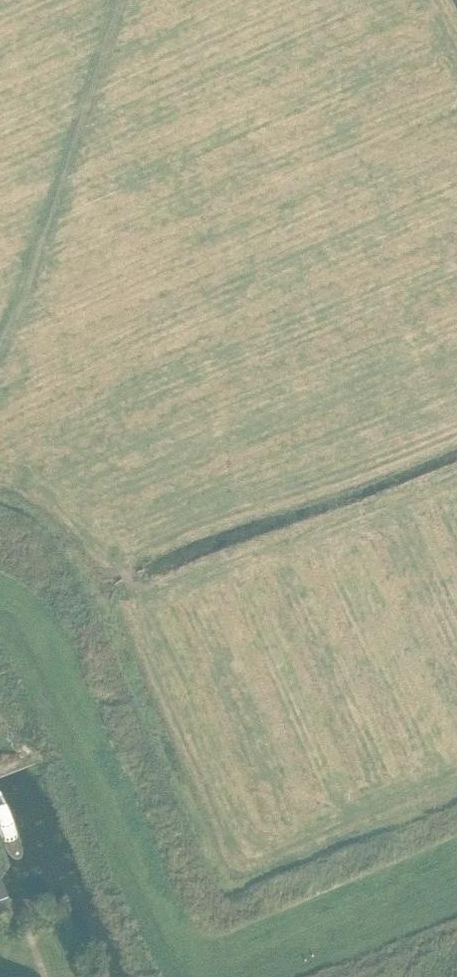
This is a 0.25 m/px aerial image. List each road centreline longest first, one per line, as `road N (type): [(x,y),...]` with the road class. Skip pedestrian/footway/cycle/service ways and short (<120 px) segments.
road 1 (track): [(0,622),(31,656),(178,976)]
road 2 (track): [(0,351),(119,0)]
road 3 (track): [(268,976),(456,897)]

